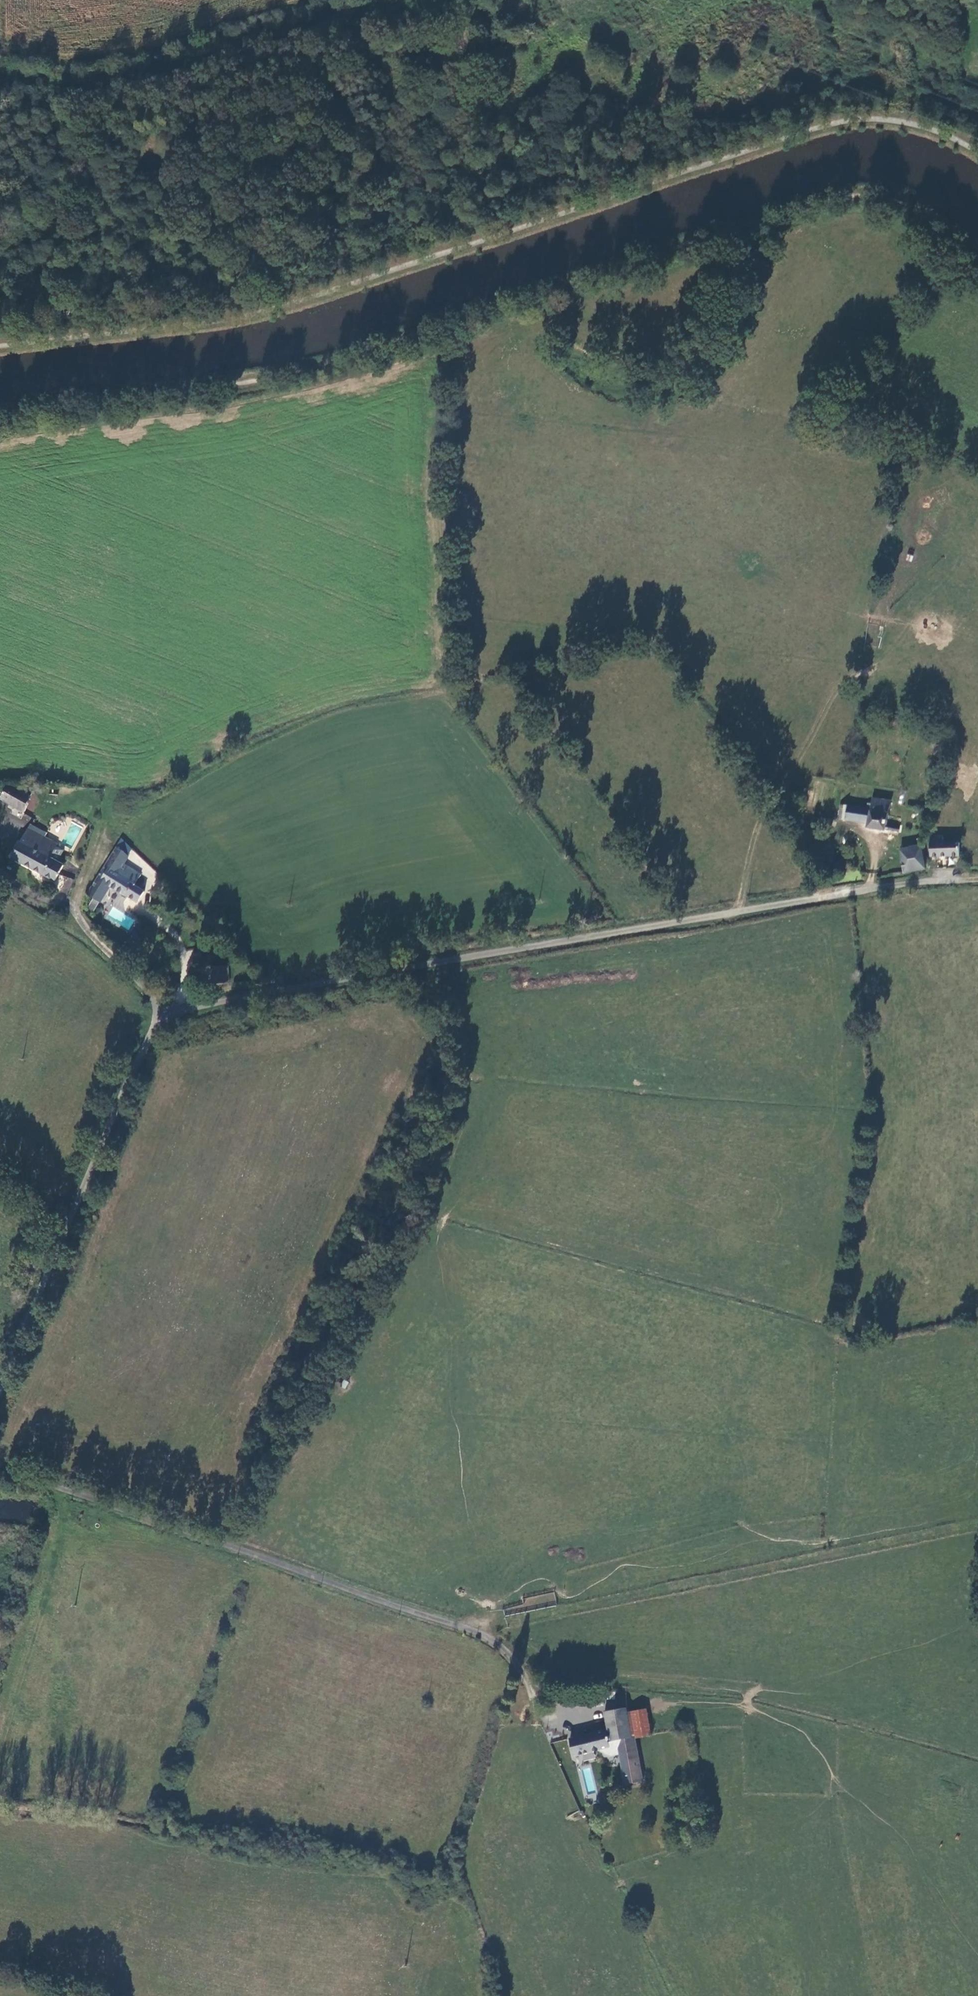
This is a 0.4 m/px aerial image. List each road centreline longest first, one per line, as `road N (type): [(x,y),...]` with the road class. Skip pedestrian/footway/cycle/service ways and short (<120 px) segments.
road 1 (unclassified): [(0,1380),(163,1013),(956,876)]

